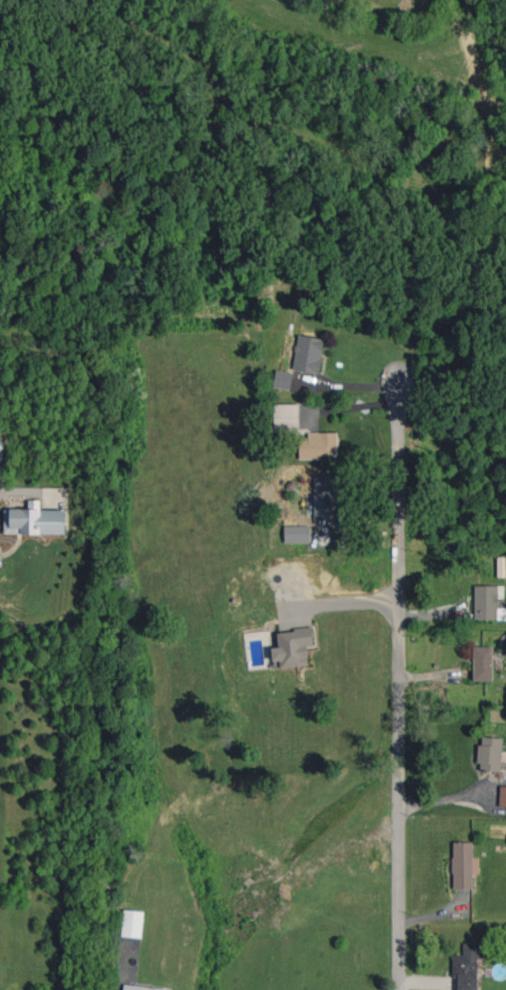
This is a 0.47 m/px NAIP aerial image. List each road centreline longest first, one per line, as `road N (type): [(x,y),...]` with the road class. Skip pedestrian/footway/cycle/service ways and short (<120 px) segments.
road 1 (residential): [(400,989),(400,366)]

